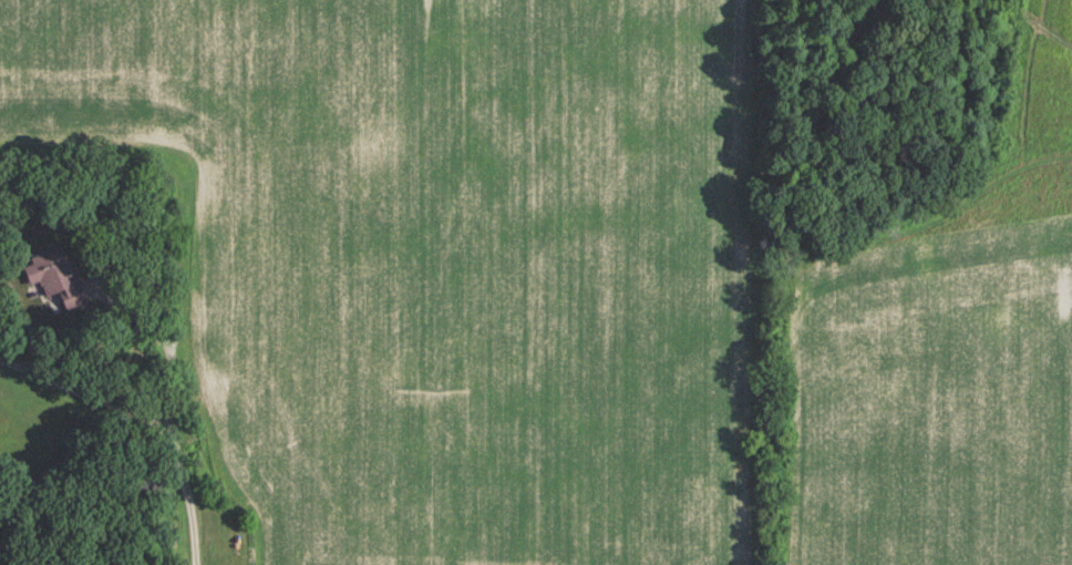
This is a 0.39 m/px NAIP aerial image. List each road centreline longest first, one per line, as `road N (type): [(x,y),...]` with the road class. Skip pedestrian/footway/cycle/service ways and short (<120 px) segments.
road 1 (residential): [(189,564),(182,473),(162,429),(124,398),(65,368),(0,347)]

